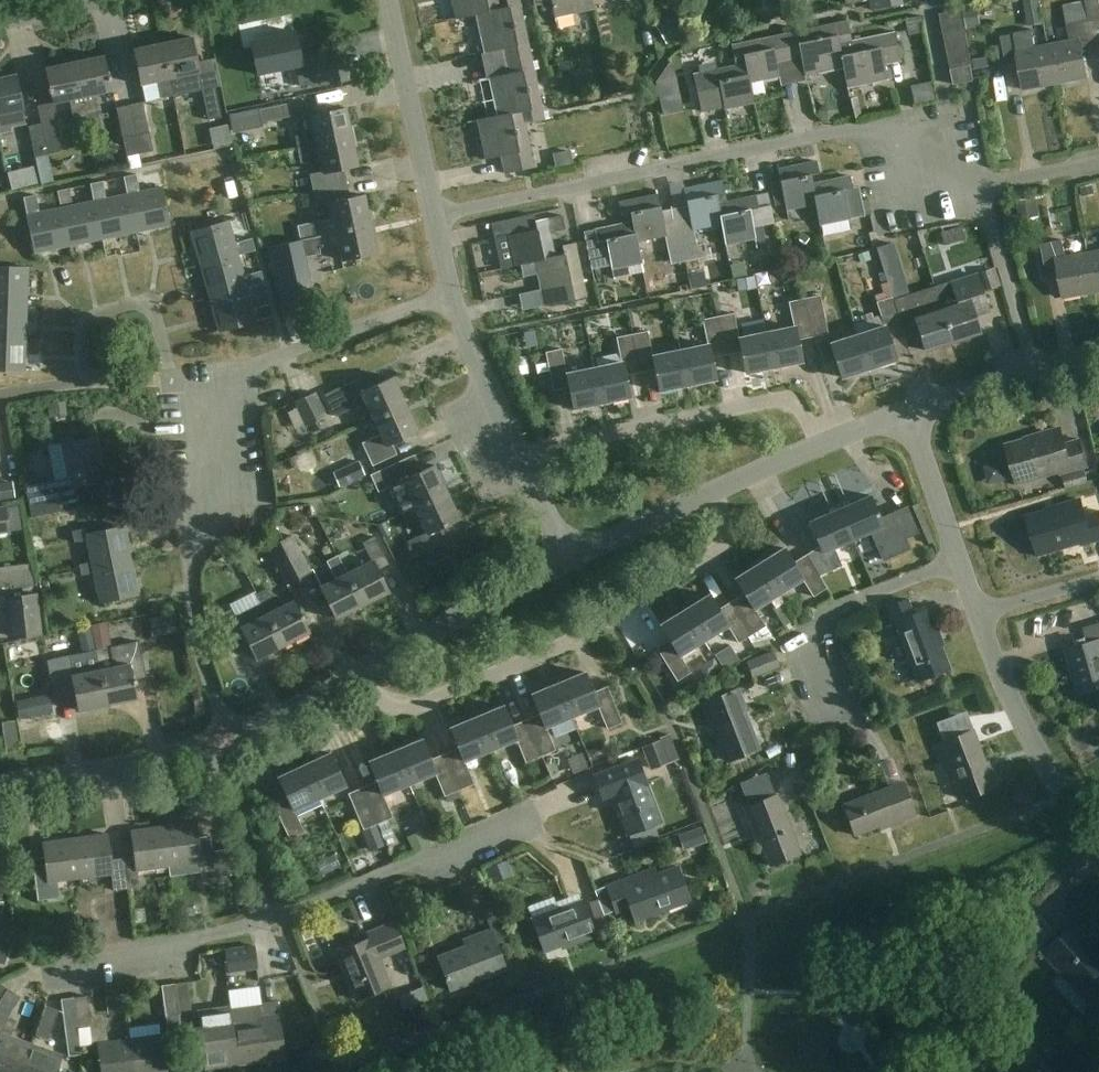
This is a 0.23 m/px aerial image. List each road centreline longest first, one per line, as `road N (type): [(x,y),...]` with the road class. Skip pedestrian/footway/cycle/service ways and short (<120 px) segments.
road 1 (residential): [(227,737),(202,665),(191,576),(220,412),(242,370),(450,295)]
road 2 (residential): [(982,186),(855,130),(435,216)]
road 3 (residential): [(360,674),(378,698),(400,708),(612,622),(727,539),(717,489)]
road 4 (residential): [(1098,836),(1049,775),(1011,693),(956,560),(908,411)]
road 5 (residential): [(815,443),(804,414),(782,401),(549,447),(521,461)]
road 6 (residential): [(269,920),(533,823)]
road 7 (residential): [(360,674),(564,553)]
road 8 (residential): [(435,216),(389,0)]
road 9 (residential): [(56,973),(269,920)]
road 10 (residential): [(0,784),(212,744)]
road 11 (residential): [(1033,370),(982,186)]
road 12 (residential): [(269,920),(212,744)]
road 13 (residential): [(521,461),(450,295)]
road 14 (residential): [(564,553),(717,489)]
road 15 (residential): [(227,737),(360,674)]
road 16 (residential): [(908,411),(1033,370)]

